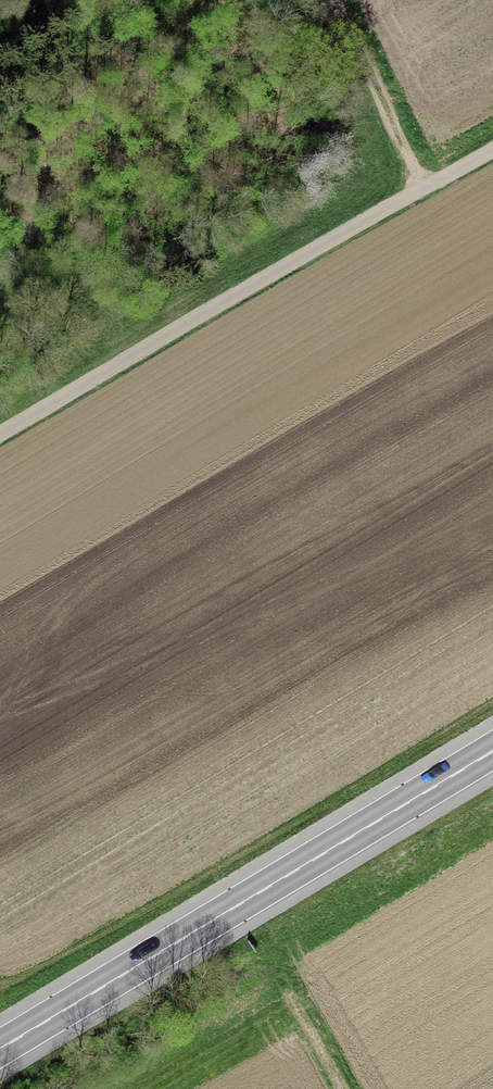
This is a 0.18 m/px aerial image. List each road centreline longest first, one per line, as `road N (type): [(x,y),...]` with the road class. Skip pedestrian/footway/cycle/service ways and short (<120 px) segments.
road 1 (primary): [(0,1048),(492,750)]
road 2 (track): [(0,434),(492,150)]
road 3 (track): [(331,0),(426,187)]

